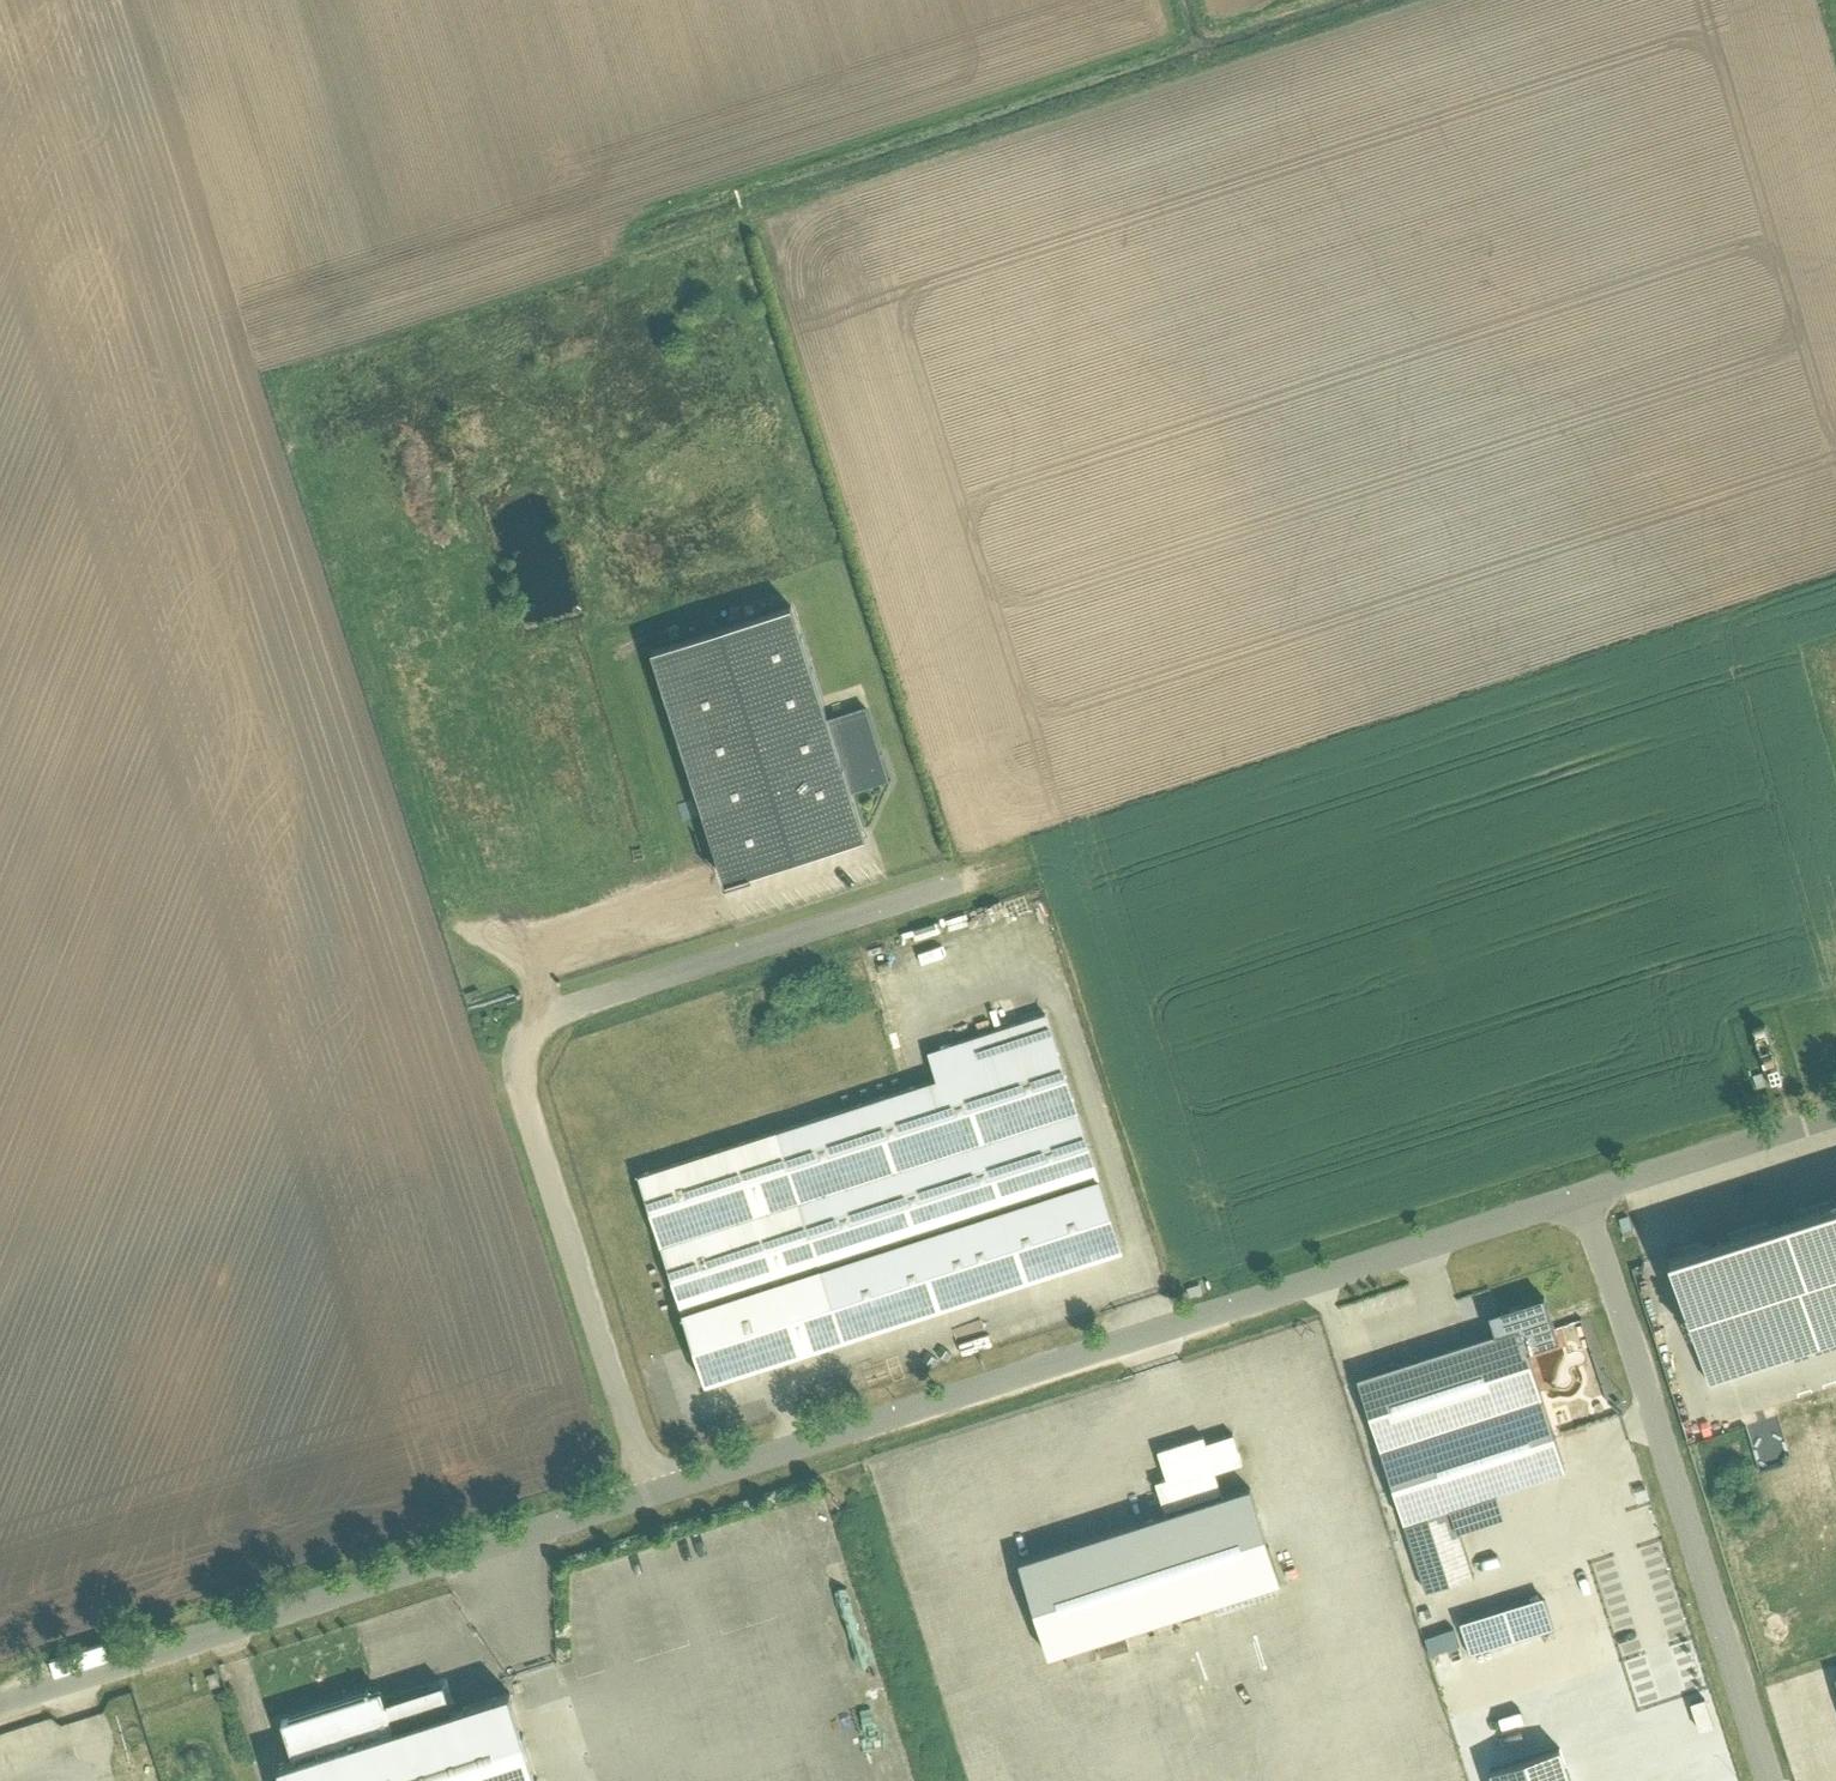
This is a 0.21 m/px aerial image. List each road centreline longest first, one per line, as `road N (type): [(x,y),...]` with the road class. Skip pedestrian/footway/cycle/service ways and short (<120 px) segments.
road 1 (residential): [(1582,1194),(651,1494)]
road 2 (residential): [(651,1494),(0,1699)]
road 3 (residential): [(1582,1194),(1781,1780)]
road 4 (residential): [(522,1055),(547,1021),(572,1005),(944,885)]
road 5 (residential): [(522,1055),(515,1096),(651,1494)]
road 6 (residential): [(707,866),(574,949),(530,1012),(522,1055)]
road 7 (residential): [(1835,1112),(1582,1194)]

